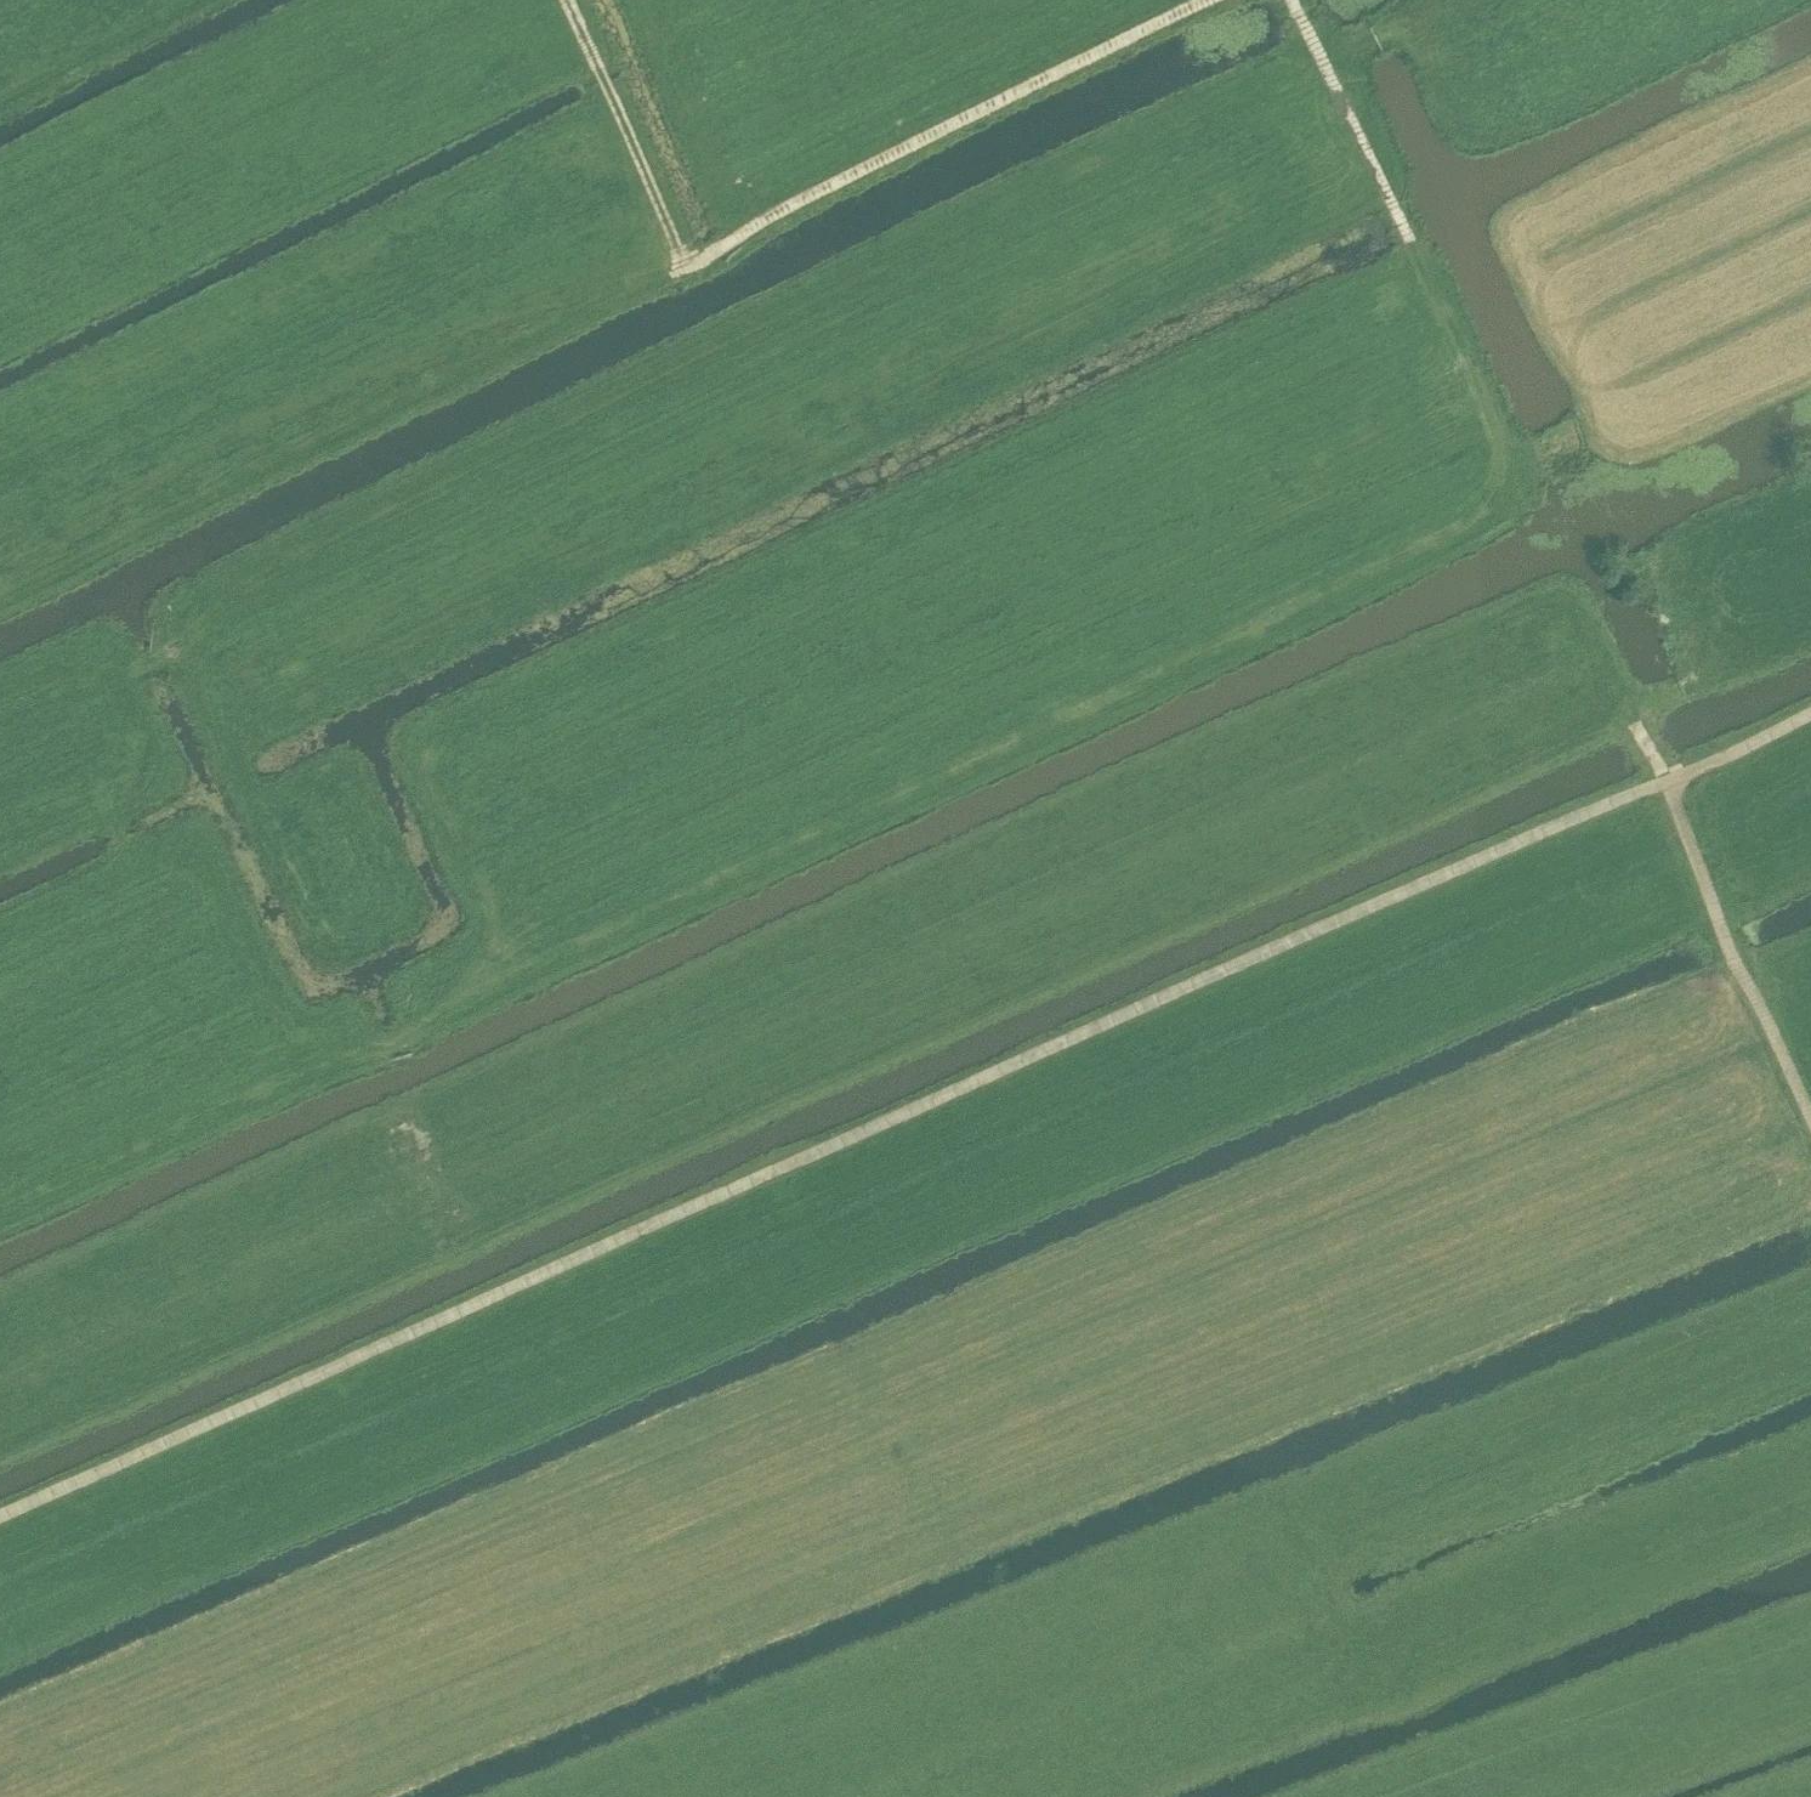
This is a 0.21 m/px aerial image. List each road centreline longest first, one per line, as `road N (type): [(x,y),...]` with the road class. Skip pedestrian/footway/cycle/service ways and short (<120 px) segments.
road 1 (track): [(1810,711),(0,1515)]
road 2 (track): [(1666,782),(1732,958),(1810,1116)]

